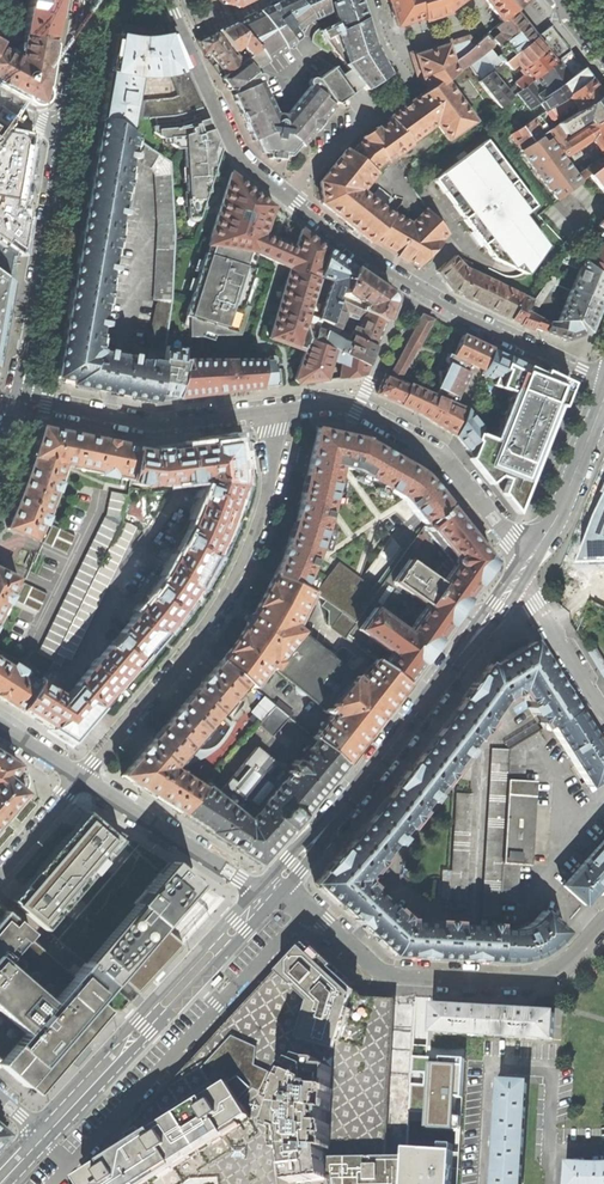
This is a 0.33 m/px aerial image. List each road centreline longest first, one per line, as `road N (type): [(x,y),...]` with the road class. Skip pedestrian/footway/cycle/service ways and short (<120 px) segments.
road 1 (residential): [(275,410),(268,516),(235,596),(84,779)]
road 2 (residential): [(278,884),(521,579)]
road 3 (residential): [(278,884),(385,975),(539,977),(603,917)]
road 4 (residential): [(284,196),(415,287),(603,373)]
road 5 (unclassified): [(532,566),(441,446),(400,420),(337,404),(275,410)]
road 6 (residential): [(44,1140),(262,899)]
road 7 (residential): [(22,397),(68,141)]
road 8 (residential): [(371,0),(407,82),(343,127),(284,196)]
road 9 (unclassified): [(275,410),(156,427),(22,397)]
road 10 (residential): [(175,0),(244,163),(284,196)]
road 11 (residential): [(84,779),(262,899)]
road 12 (residential): [(532,566),(563,523),(603,421)]
road 13 (residential): [(603,710),(521,579)]
road 14 (residential): [(68,141),(88,0)]
road 15 (residential): [(84,779),(0,874)]

